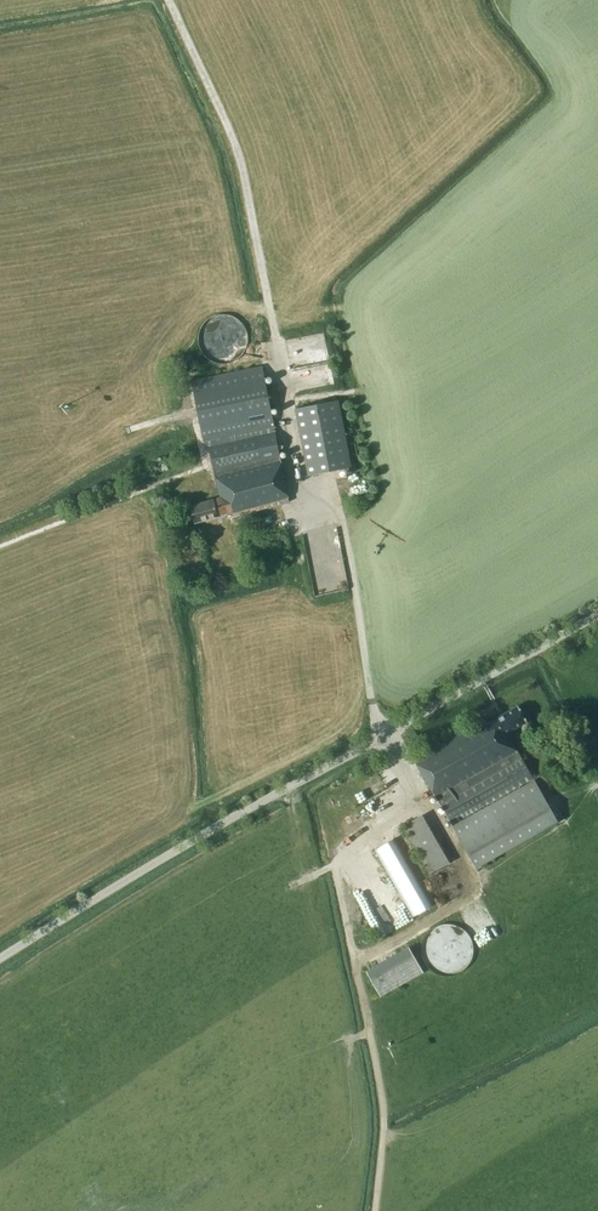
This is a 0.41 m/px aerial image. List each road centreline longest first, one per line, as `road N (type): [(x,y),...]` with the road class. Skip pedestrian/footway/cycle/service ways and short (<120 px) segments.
road 1 (unclassified): [(0,957),(170,846),(597,616)]
road 2 (track): [(170,0),(239,153),(281,368)]
road 3 (track): [(361,837),(343,854),(337,876),(384,1112),(375,1210)]
road 4 (track): [(0,543),(198,470)]

